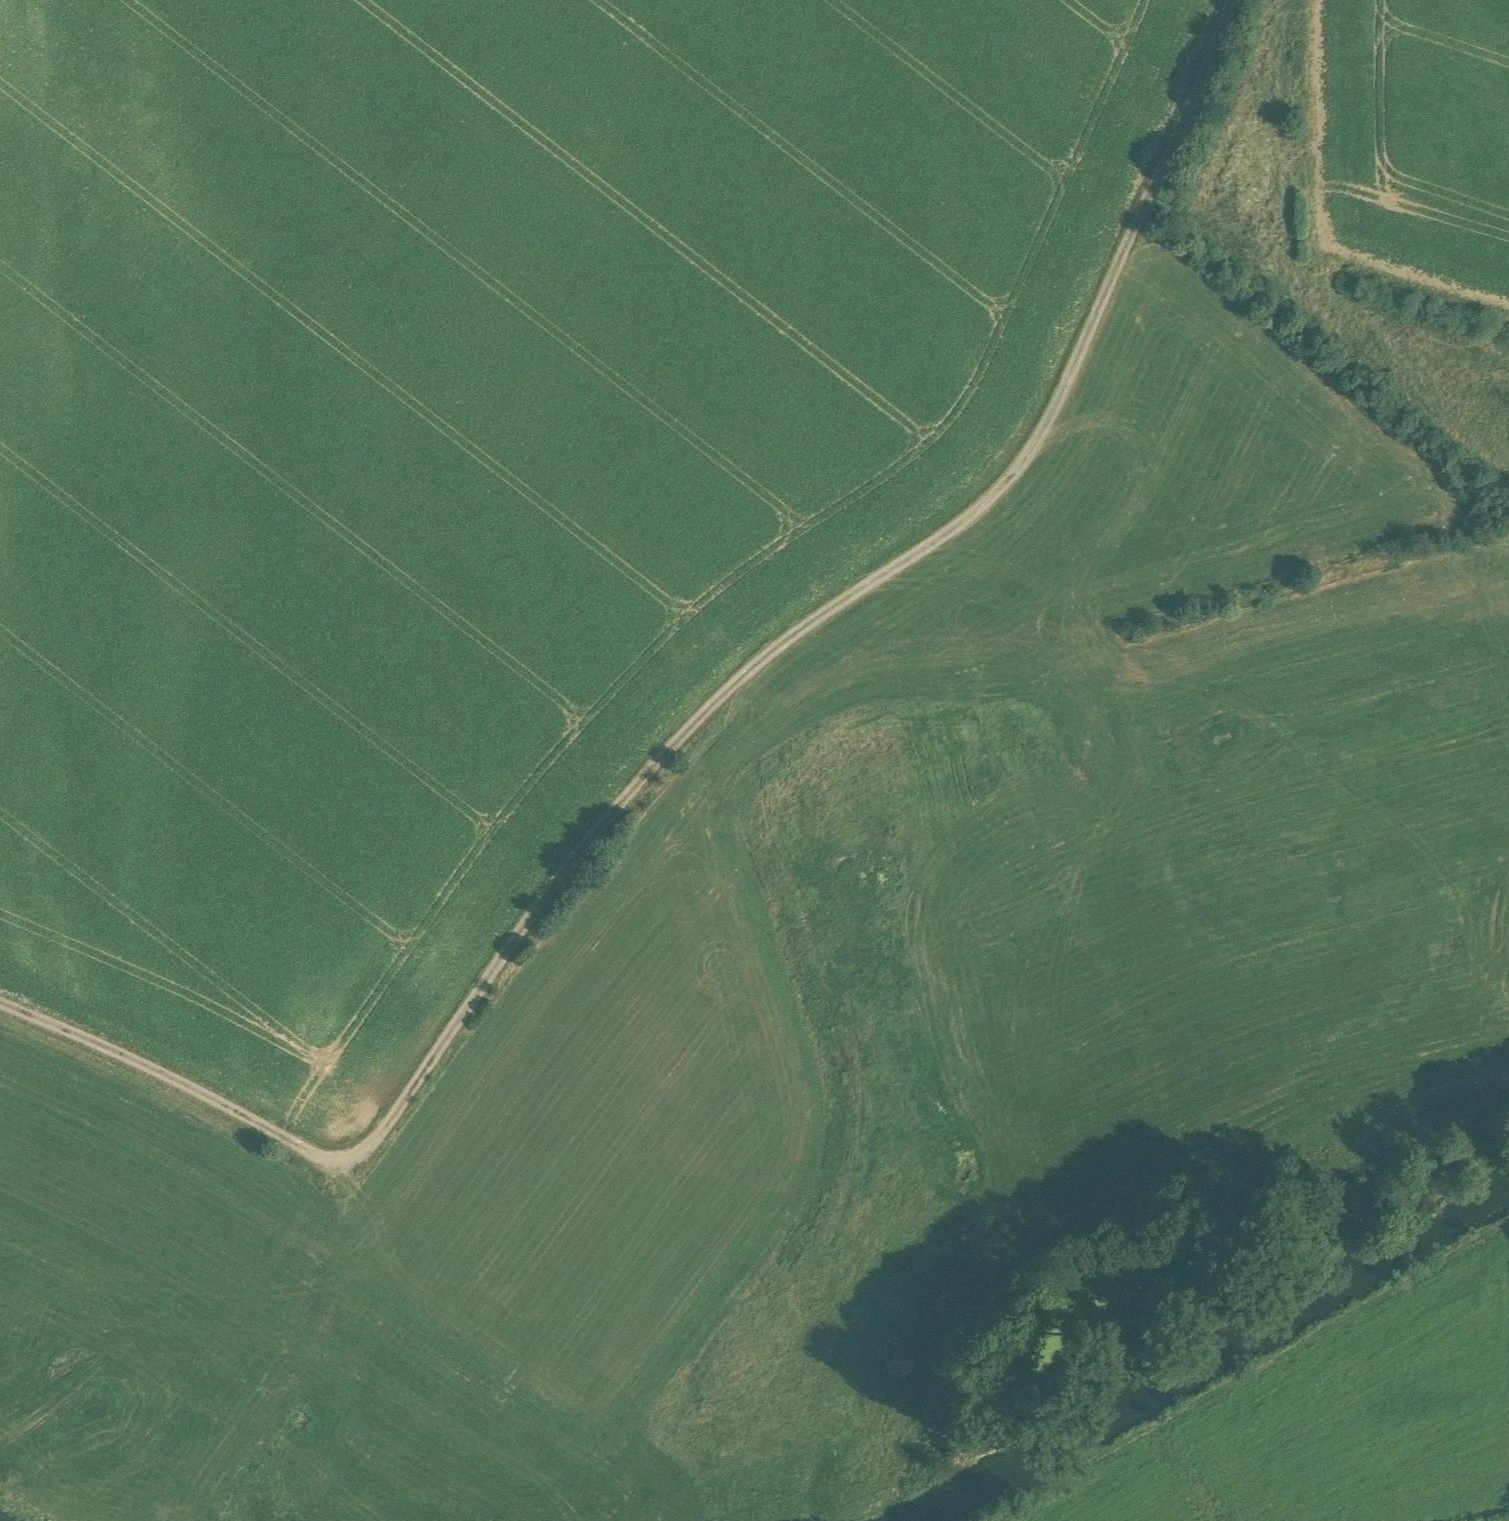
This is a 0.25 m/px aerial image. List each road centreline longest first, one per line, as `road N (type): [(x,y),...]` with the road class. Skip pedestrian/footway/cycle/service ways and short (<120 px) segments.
road 1 (track): [(1230,0),(1210,73),(1032,450),(922,548),(837,602),(601,826),(384,1130),(342,1158),(324,1158)]
road 2 (track): [(0,995),(324,1158)]

